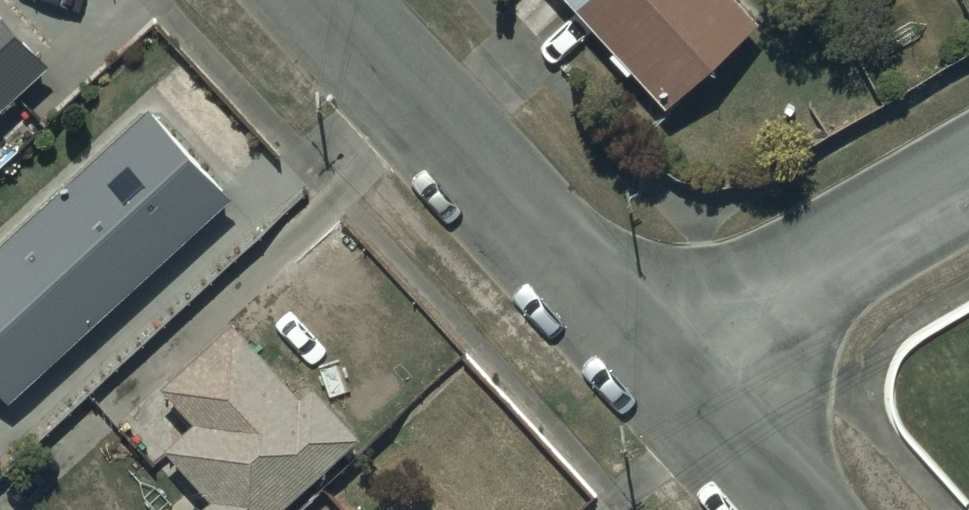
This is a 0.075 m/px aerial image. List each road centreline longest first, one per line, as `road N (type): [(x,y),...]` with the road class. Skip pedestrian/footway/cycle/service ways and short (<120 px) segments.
road 1 (residential): [(303,0),(635,367)]
road 2 (residential): [(635,367),(968,164)]
road 3 (residential): [(635,367),(767,509)]

